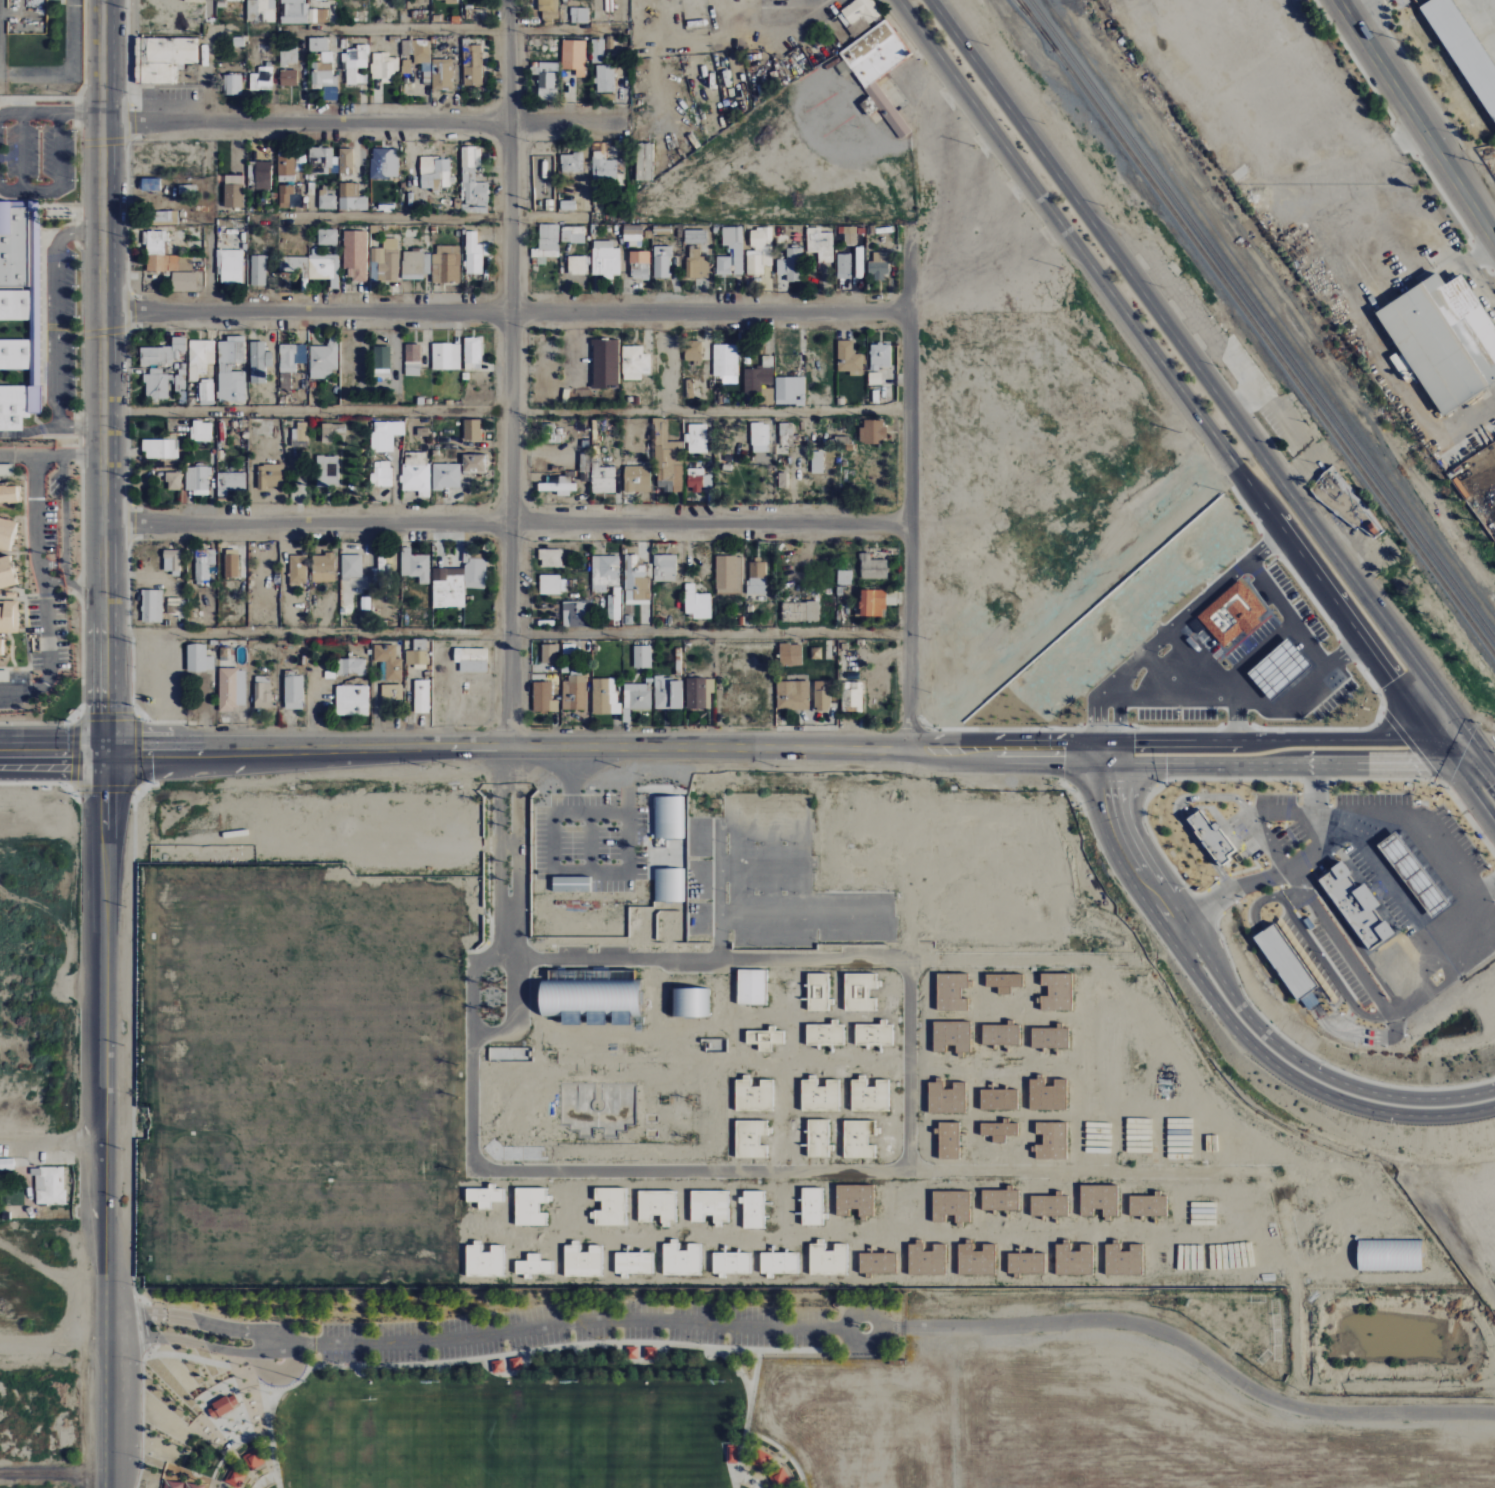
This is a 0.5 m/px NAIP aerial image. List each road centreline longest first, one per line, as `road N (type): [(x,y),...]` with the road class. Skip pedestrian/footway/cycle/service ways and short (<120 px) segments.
road 1 (primary): [(1461,724),(930,0)]
road 2 (primary): [(898,0),(1399,690)]
road 3 (residential): [(101,312),(908,312)]
road 4 (residential): [(101,524),(908,524)]
road 5 (secondary): [(105,745),(908,749)]
road 6 (residential): [(509,0),(509,746)]
road 7 (secondary): [(101,0),(105,745)]
road 8 (tertiary): [(105,745),(104,1337)]
road 9 (primary): [(1095,789),(1125,874),(1240,1031),(1273,1062),(1305,1084),(1385,1113),(1448,1114),(1494,1104)]
road 10 (residential): [(101,122),(624,124)]
road 11 (residential): [(908,749),(908,227)]
road 12 (primary): [(1494,1087),(1409,1098),(1336,1079),(1271,1038),(1187,924)]
road 13 (residential): [(1338,0),(1494,239)]
road 14 (primary): [(1186,755),(1417,755)]
road 15 (primary): [(1187,924),(1124,844),(1109,789)]
road 16 (primary): [(1187,924),(1130,819),(1130,789)]
road 17 (secondary): [(908,749),(1051,752)]
road 18 (tertiary): [(104,1476),(104,1337)]

